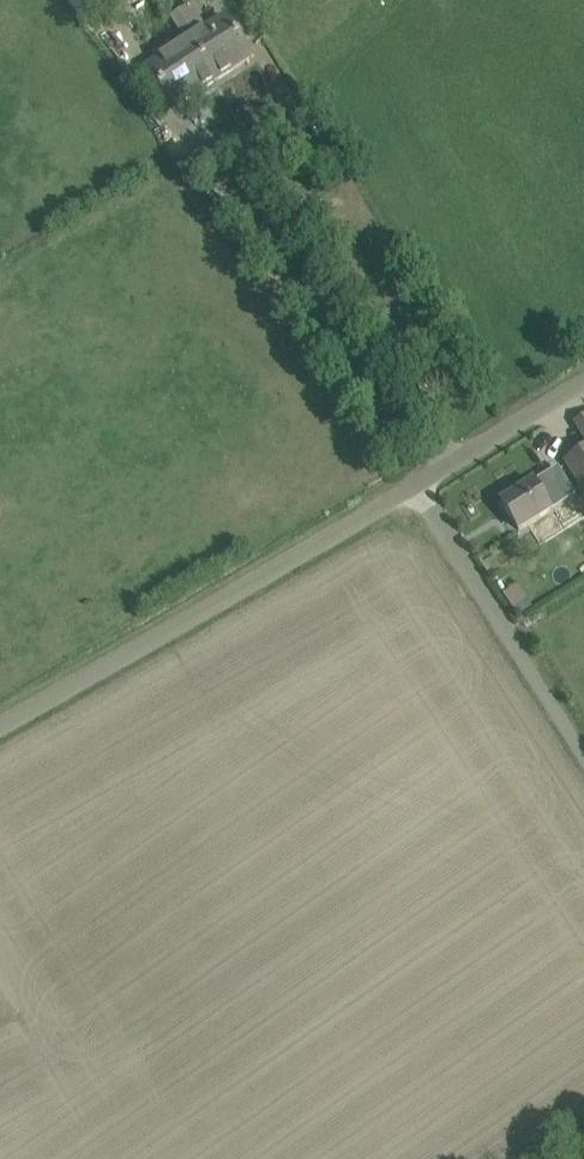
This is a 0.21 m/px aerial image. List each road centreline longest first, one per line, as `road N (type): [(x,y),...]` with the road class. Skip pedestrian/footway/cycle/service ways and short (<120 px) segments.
road 1 (unclassified): [(0,736),(415,493)]
road 2 (unclassified): [(583,759),(415,493)]
road 3 (unclassified): [(415,493),(583,386)]

